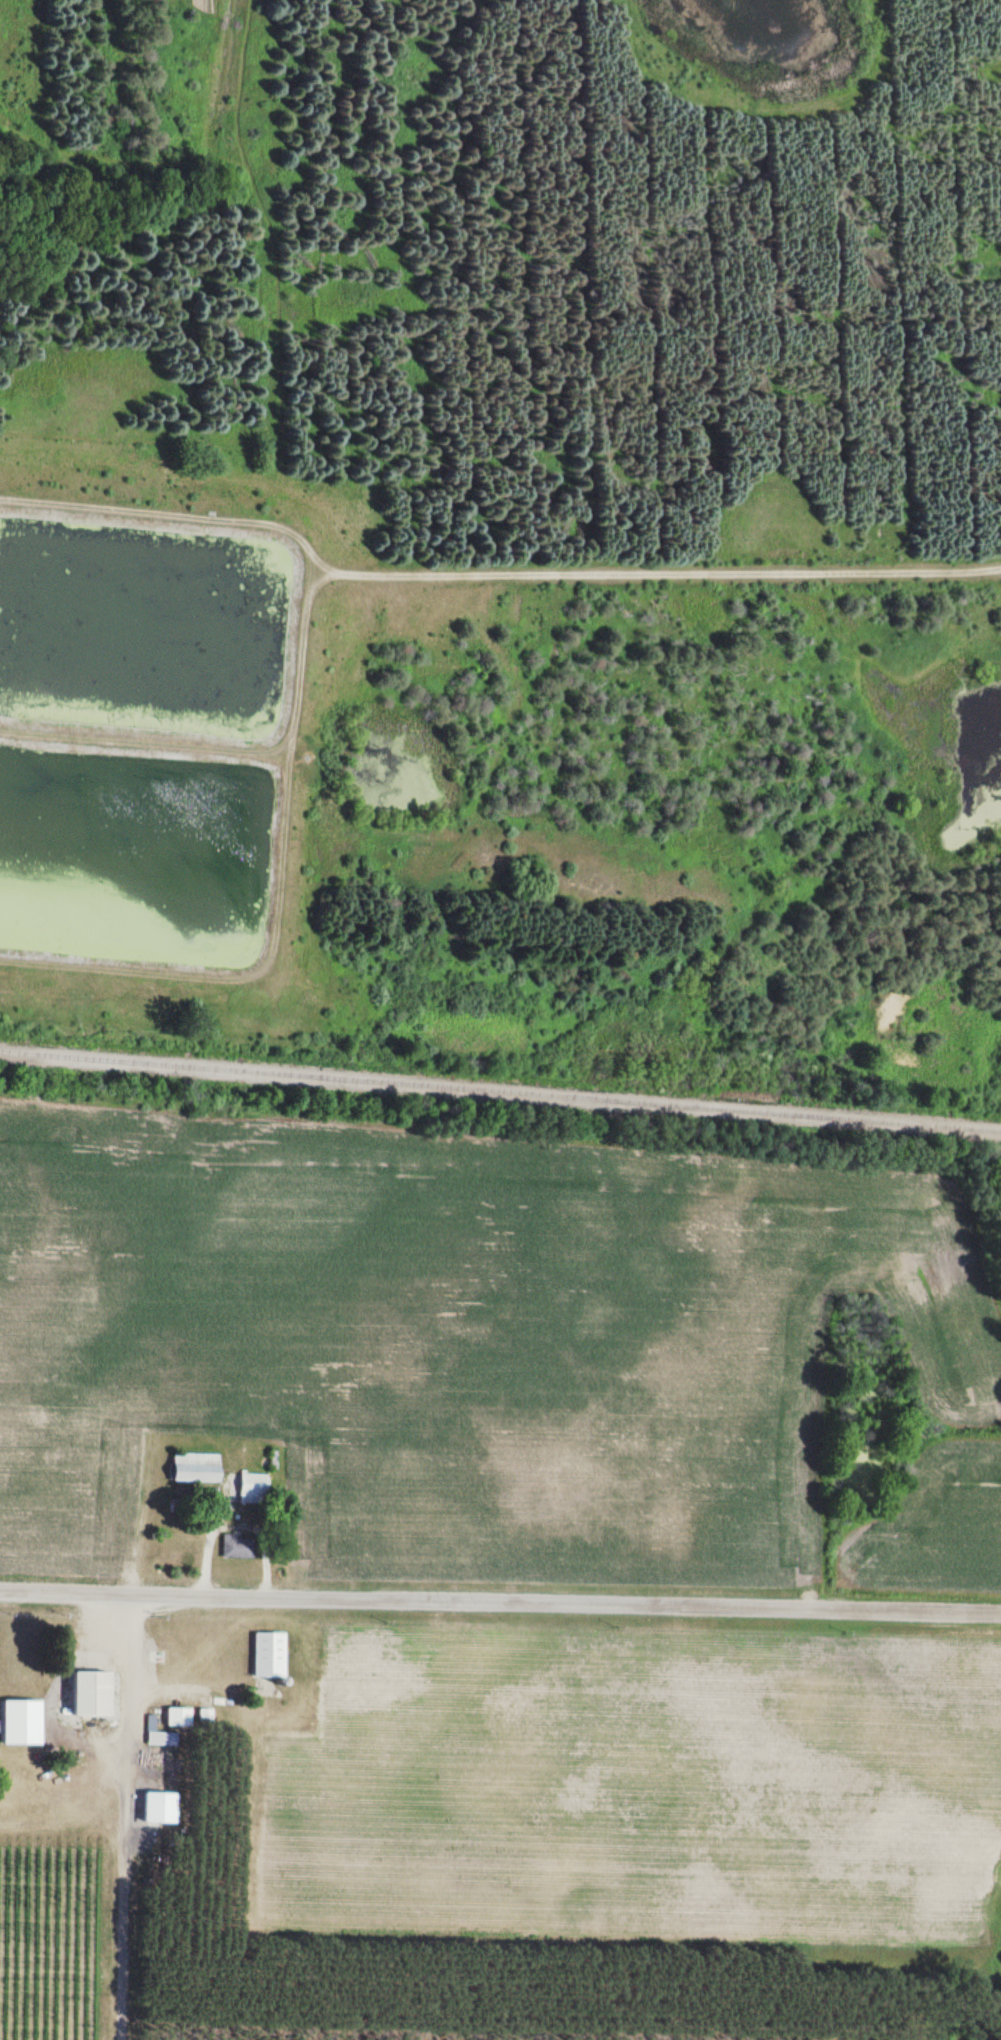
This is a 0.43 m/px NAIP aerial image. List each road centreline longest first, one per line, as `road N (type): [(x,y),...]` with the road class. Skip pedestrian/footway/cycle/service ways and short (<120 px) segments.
road 1 (residential): [(0,1586),(1000,1608)]

